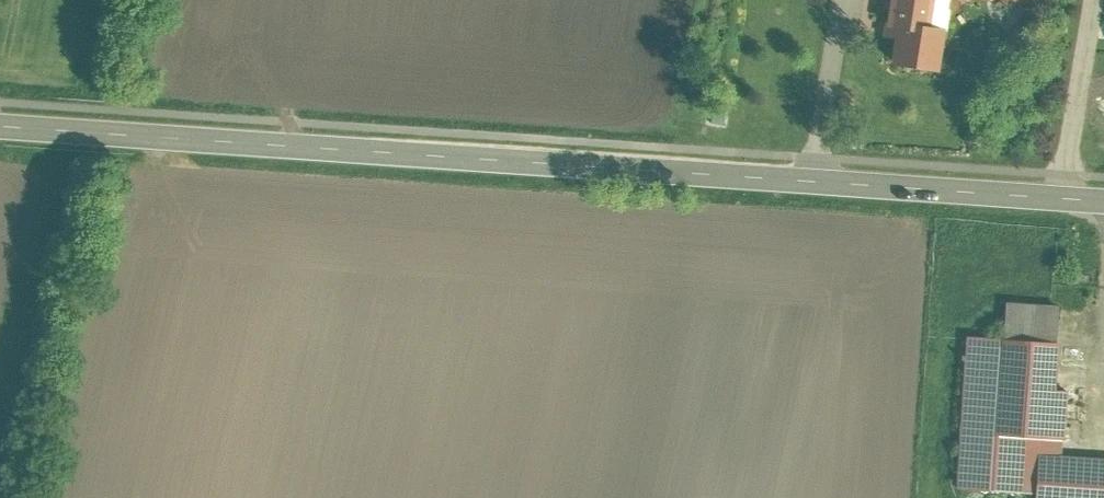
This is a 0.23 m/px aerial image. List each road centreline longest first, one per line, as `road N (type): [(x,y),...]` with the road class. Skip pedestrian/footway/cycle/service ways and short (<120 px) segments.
road 1 (tertiary): [(1103,200),(0,129)]

